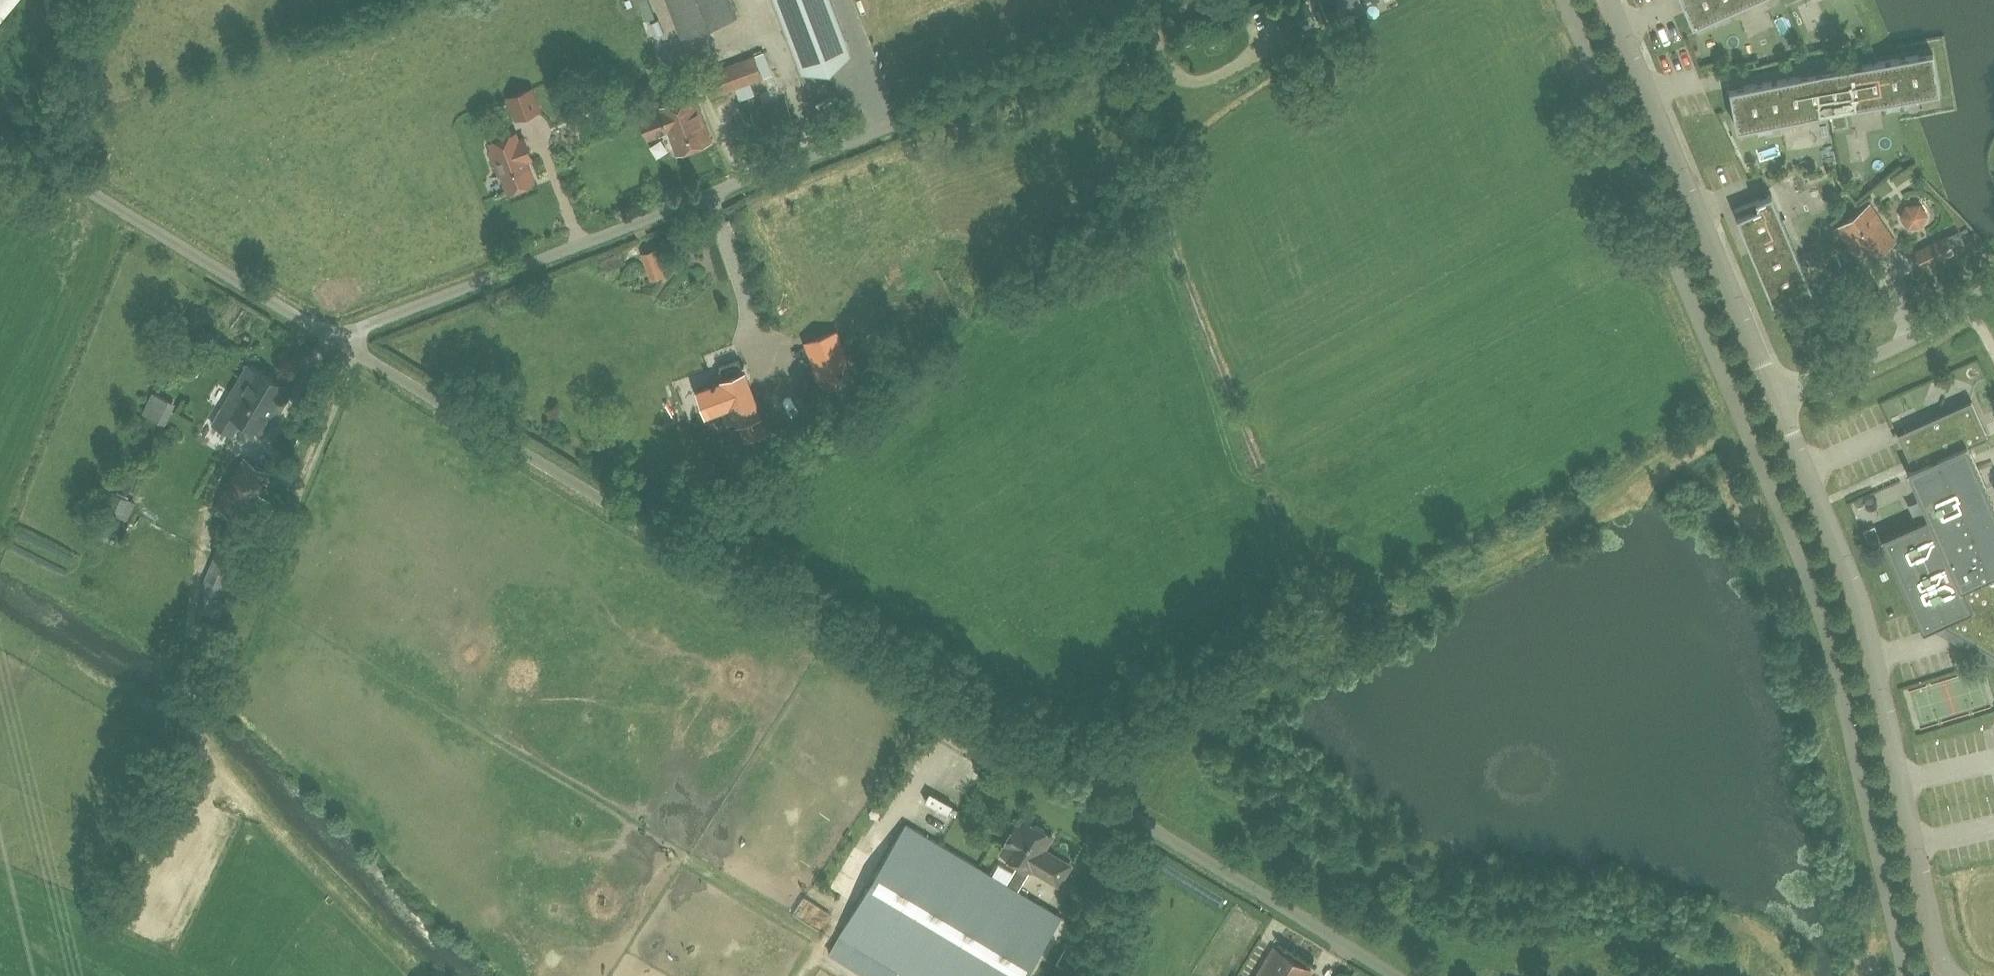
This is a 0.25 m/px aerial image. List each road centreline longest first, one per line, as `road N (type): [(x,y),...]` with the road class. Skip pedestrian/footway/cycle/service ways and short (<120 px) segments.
road 1 (unclassified): [(1397,975),(342,344)]
road 2 (unclassified): [(1900,975),(1818,599),(1564,0)]
road 3 (unclassified): [(342,344),(355,329),(1212,0)]
road 4 (track): [(1744,419),(1076,785)]
road 5 (unclassified): [(1774,398),(1840,551),(1872,655),(1935,945),(1953,975)]
road 6 (unclassified): [(1608,0),(1774,398)]
road 7 (unclassified): [(342,344),(0,137)]
road 8 (unclassified): [(1774,398),(1933,325),(1993,280)]

